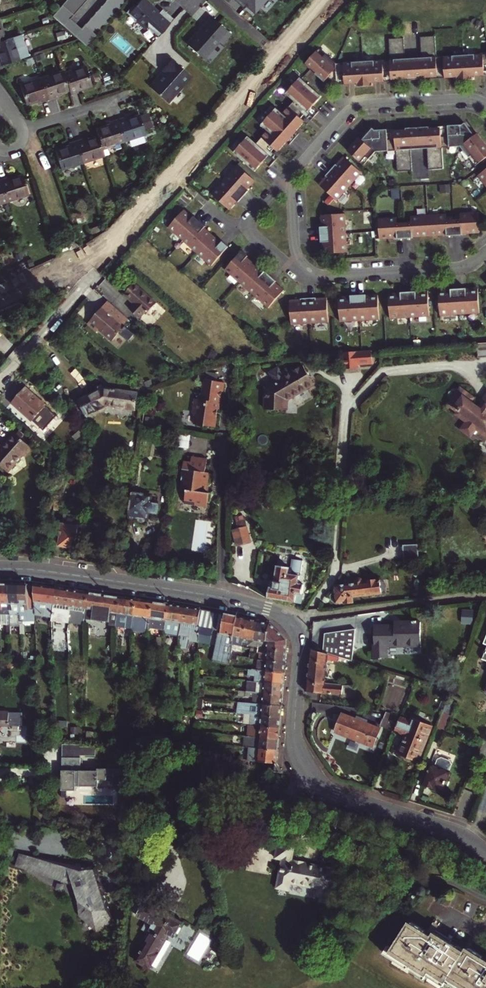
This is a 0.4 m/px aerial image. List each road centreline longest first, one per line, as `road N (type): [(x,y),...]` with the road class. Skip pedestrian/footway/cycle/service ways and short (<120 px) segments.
road 1 (tertiary): [(485,853),(438,826),(332,791),(312,775),(296,744),(300,644),(292,622)]
road 2 (tertiary): [(0,568),(225,598),(292,622)]
road 3 (residential): [(485,103),(356,106),(292,178)]
road 4 (residential): [(309,268),(332,275),(454,266),(485,250)]
road 5 (residential): [(292,178),(251,224),(255,238),(309,268)]
road 6 (residential): [(0,367),(84,271)]
road 7 (residential): [(9,145),(33,128),(125,96)]

